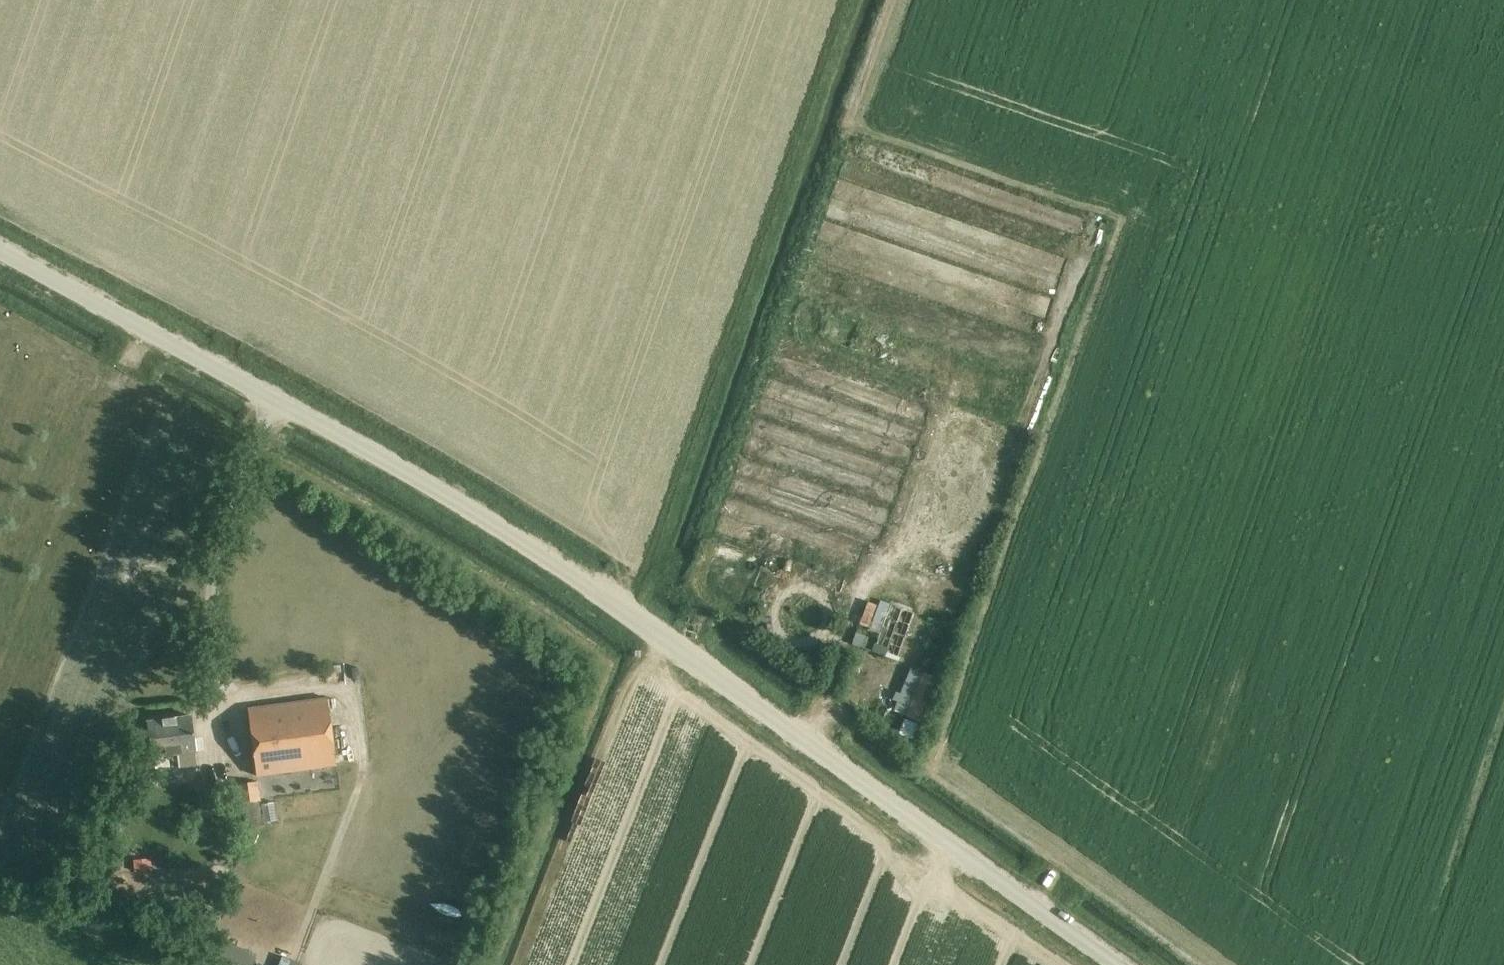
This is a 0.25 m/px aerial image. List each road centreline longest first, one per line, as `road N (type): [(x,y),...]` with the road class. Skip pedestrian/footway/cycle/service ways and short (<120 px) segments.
road 1 (tertiary): [(1114,964),(600,597),(275,401),(0,253)]

